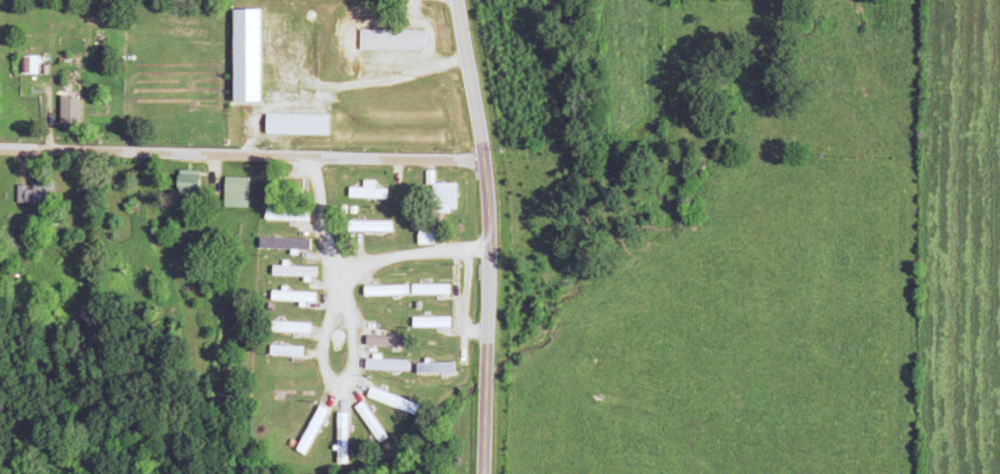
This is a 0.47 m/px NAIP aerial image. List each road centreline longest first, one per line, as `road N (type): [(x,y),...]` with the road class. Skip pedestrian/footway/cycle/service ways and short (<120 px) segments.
road 1 (residential): [(0,148),(484,159)]
road 2 (tertiary): [(485,473),(483,133),(456,0)]
road 3 (residential): [(310,156),(338,291),(337,382)]

